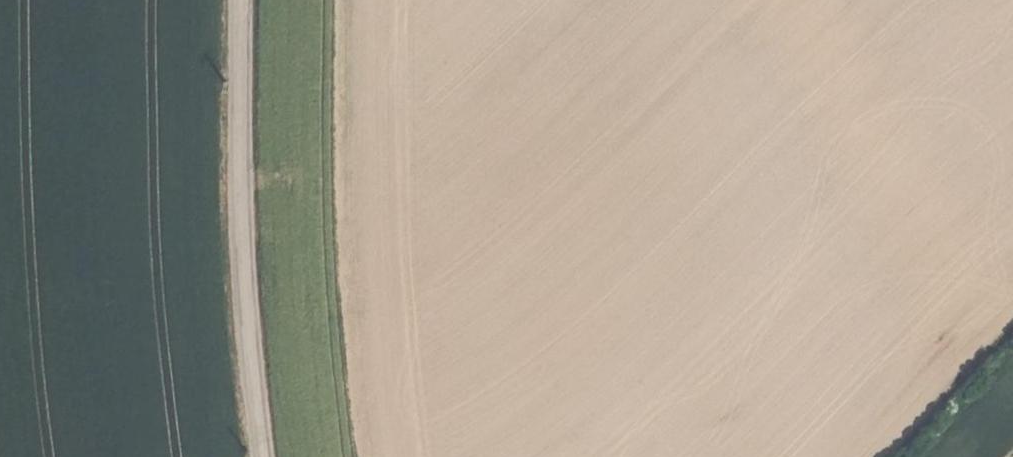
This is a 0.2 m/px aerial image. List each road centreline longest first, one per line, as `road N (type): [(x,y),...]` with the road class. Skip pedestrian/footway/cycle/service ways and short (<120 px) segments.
road 1 (tertiary): [(264,456),(247,306),(241,0)]

